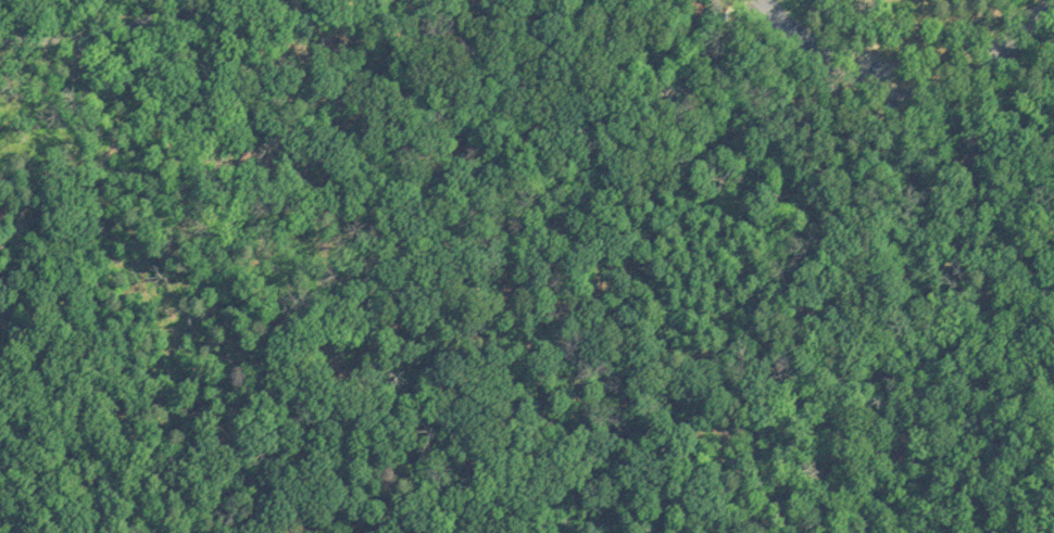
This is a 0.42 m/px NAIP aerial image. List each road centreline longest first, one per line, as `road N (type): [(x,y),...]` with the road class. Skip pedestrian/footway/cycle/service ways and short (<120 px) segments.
road 1 (residential): [(759,0),(830,63),(878,79),(990,86),(1053,49)]
road 2 (residential): [(0,30),(76,40),(193,0)]

